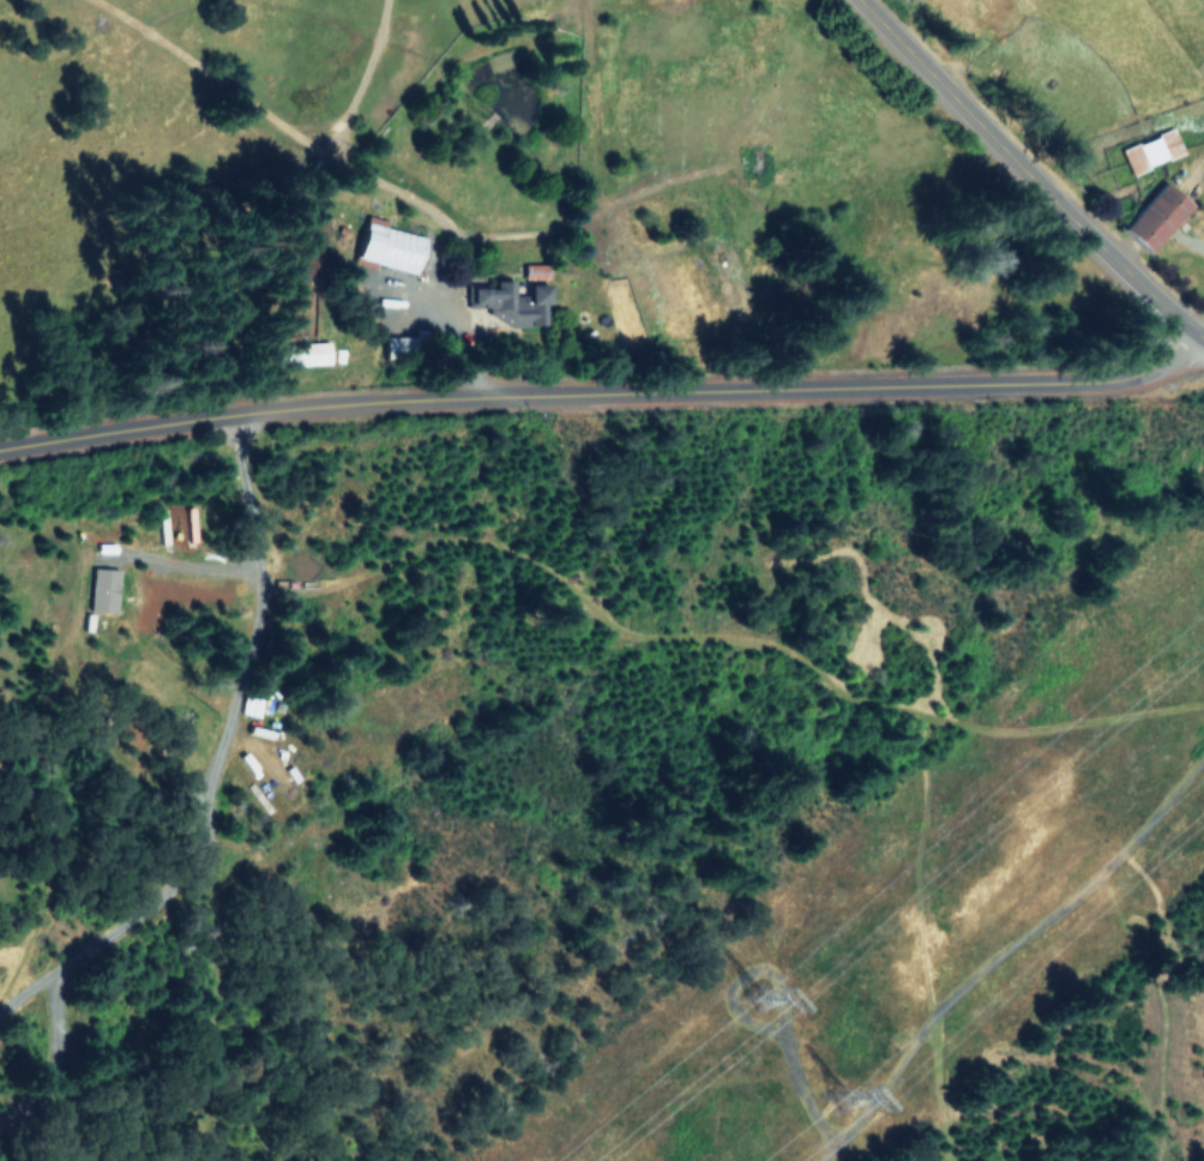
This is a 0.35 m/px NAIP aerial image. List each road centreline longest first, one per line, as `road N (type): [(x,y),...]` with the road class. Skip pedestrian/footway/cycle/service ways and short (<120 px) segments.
road 1 (residential): [(0,452),(378,410),(1125,377),(1164,362),(1194,333)]
road 2 (track): [(836,1160),(953,998),(1156,829),(1203,771)]
road 3 (tertiary): [(1203,340),(1092,239),(861,0)]

